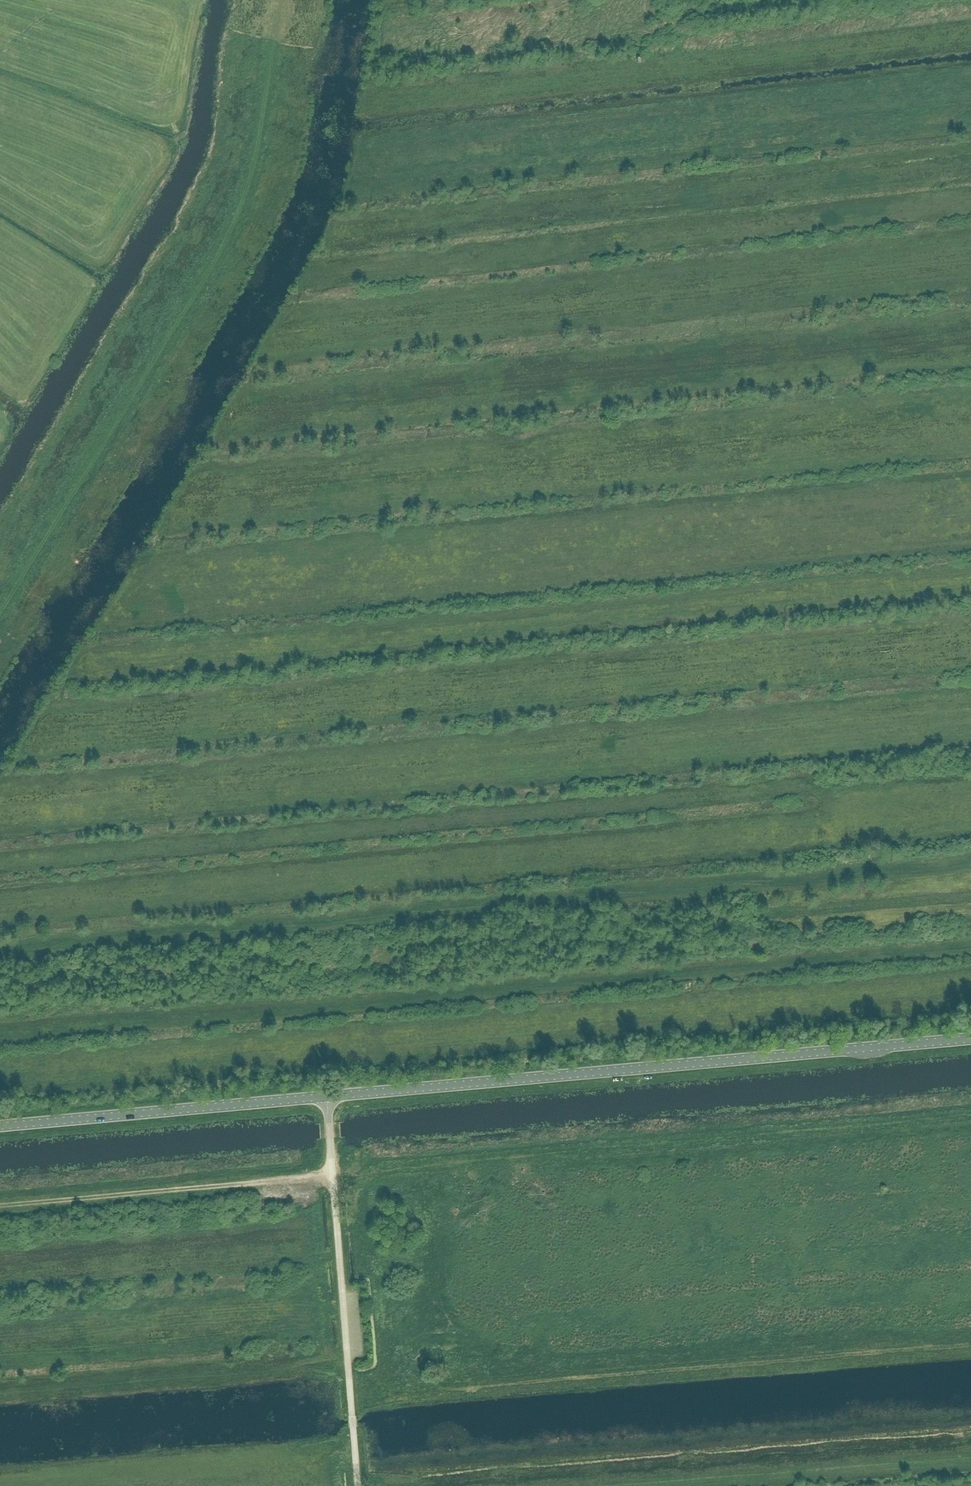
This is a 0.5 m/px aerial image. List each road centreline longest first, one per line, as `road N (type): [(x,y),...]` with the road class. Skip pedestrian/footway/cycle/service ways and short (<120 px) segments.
road 1 (tertiary): [(326,1096),(970,1038)]
road 2 (unclassified): [(358,1485),(326,1096)]
road 3 (track): [(0,1205),(333,1175)]
road 4 (tertiary): [(326,1096),(0,1126)]

